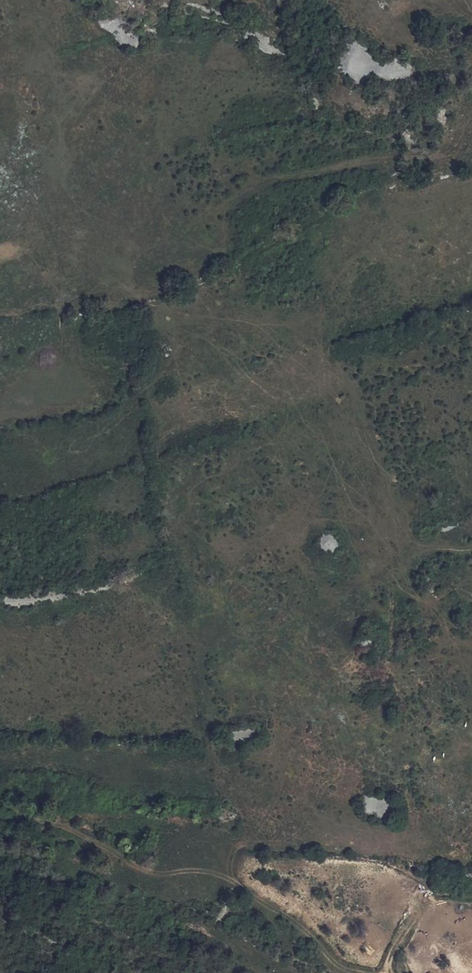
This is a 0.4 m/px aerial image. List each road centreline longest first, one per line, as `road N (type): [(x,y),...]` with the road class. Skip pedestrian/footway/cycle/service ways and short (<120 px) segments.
road 1 (track): [(359,972),(219,875),(141,876),(76,831),(0,802)]

